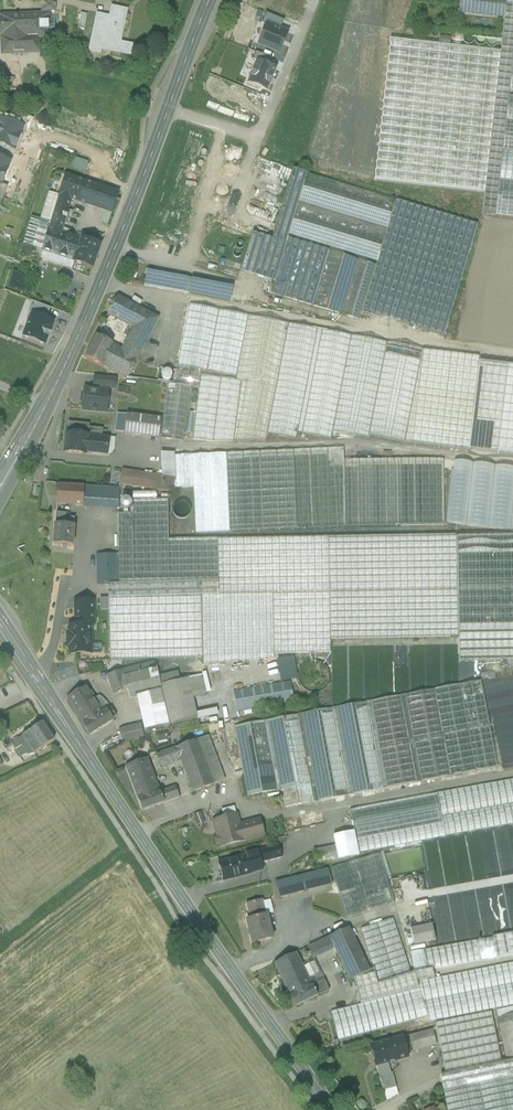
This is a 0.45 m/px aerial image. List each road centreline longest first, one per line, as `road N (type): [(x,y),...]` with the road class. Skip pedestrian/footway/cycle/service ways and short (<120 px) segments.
road 1 (secondary): [(0,619),(181,899),(333,1109)]
road 2 (secondary): [(0,489),(101,283),(210,0)]

